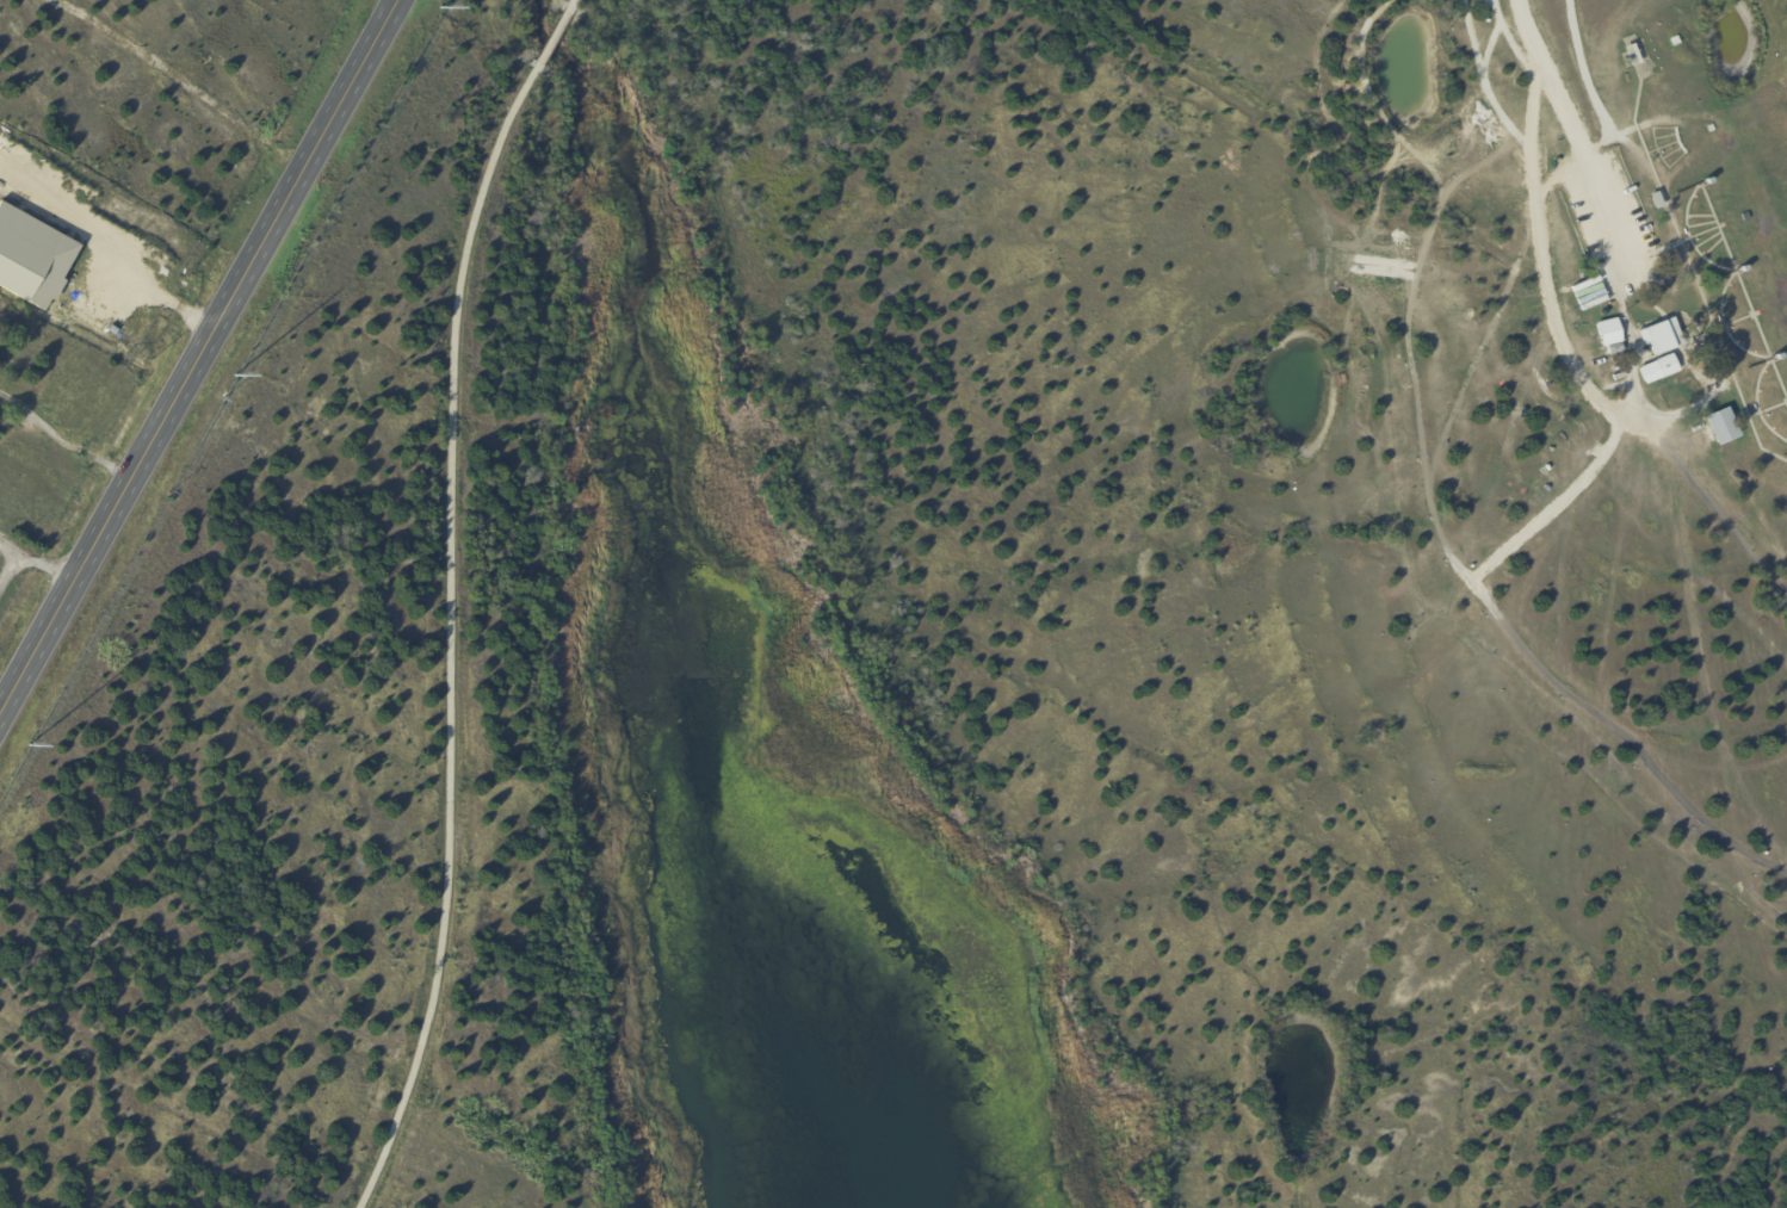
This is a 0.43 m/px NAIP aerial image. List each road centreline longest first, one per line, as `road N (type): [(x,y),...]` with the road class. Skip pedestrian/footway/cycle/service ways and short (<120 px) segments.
road 1 (secondary): [(0,698),(387,0)]
road 2 (residential): [(1518,0),(1625,264)]

